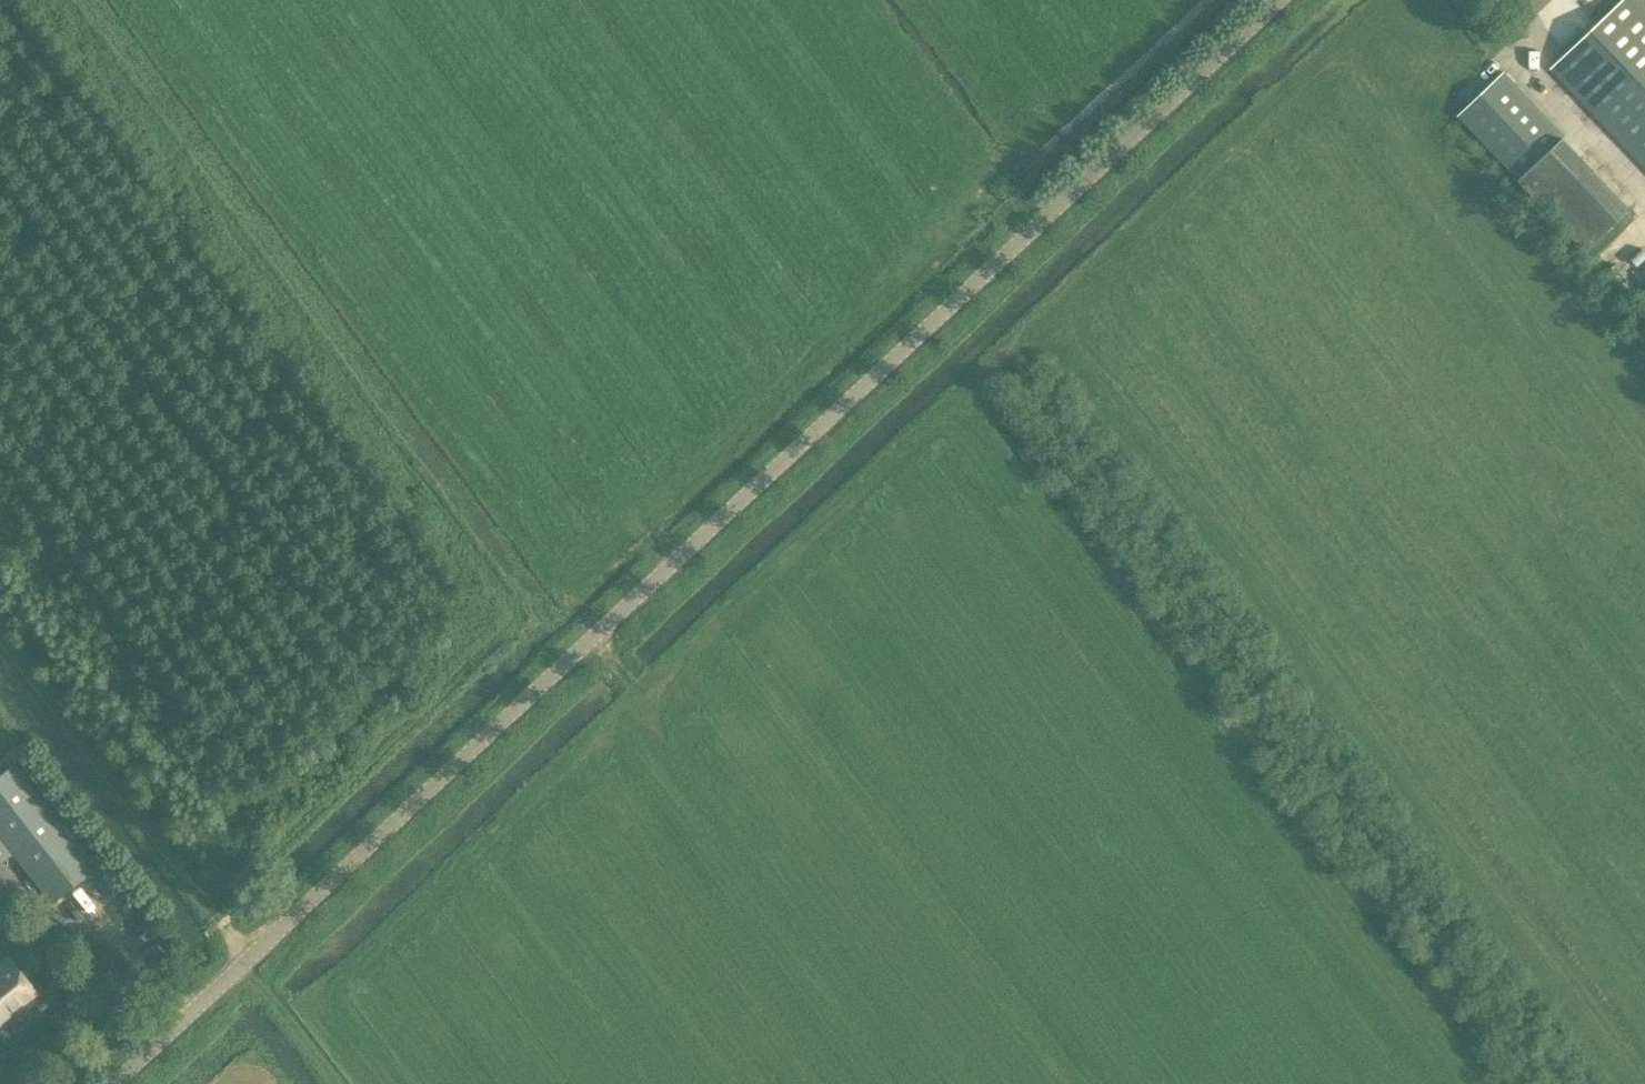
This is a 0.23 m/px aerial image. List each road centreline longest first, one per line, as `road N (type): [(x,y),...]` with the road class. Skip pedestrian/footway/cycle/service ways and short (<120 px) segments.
road 1 (unclassified): [(118,1083),(1267,0)]
road 2 (track): [(251,966),(0,640)]

